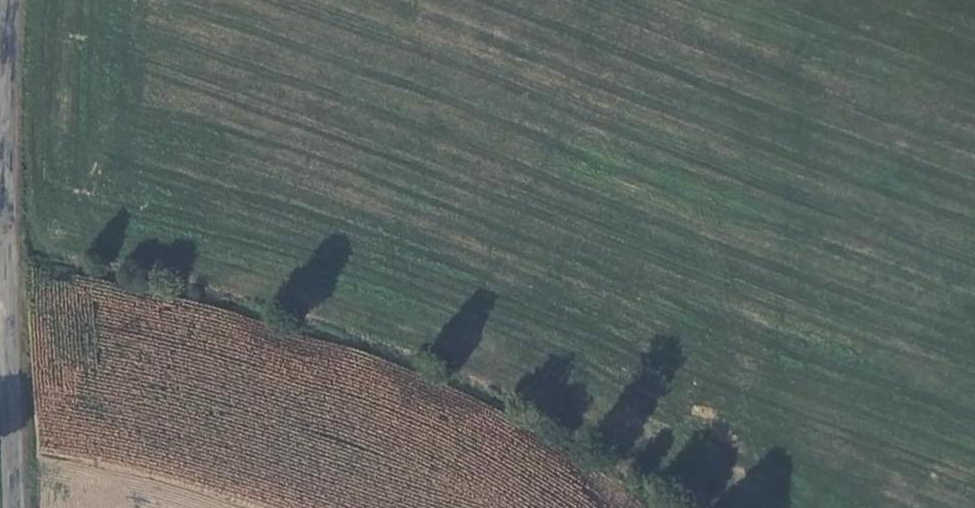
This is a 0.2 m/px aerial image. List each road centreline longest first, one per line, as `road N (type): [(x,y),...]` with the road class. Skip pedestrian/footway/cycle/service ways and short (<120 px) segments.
road 1 (tertiary): [(13,507),(6,0)]

